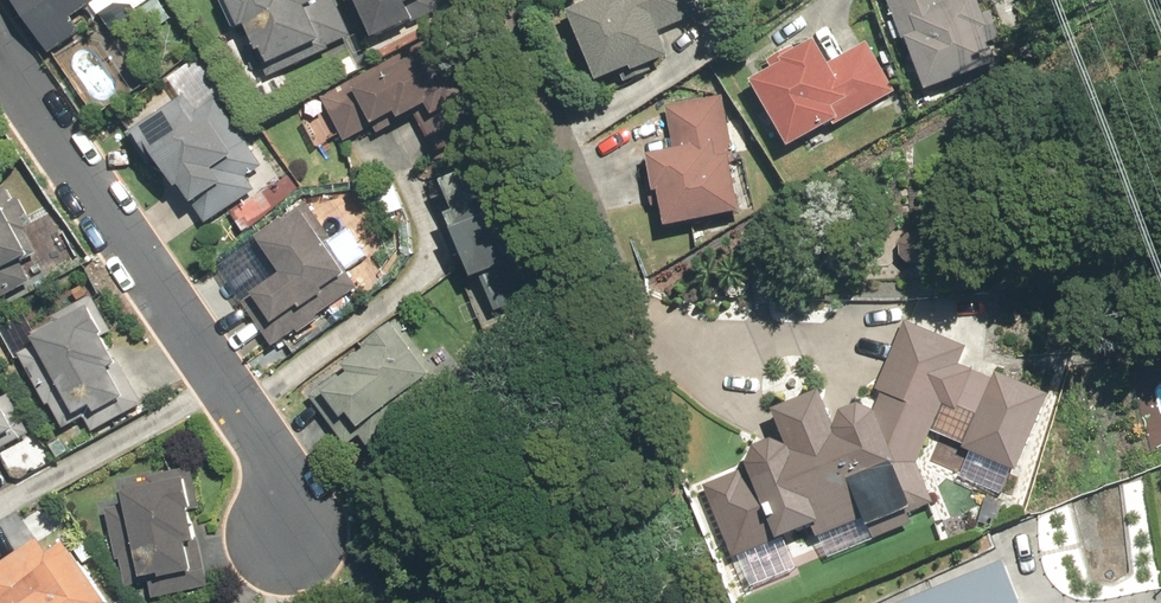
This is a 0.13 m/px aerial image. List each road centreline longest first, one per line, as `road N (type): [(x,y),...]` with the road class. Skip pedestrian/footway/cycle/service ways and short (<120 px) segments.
road 1 (residential): [(0,64),(305,524)]

